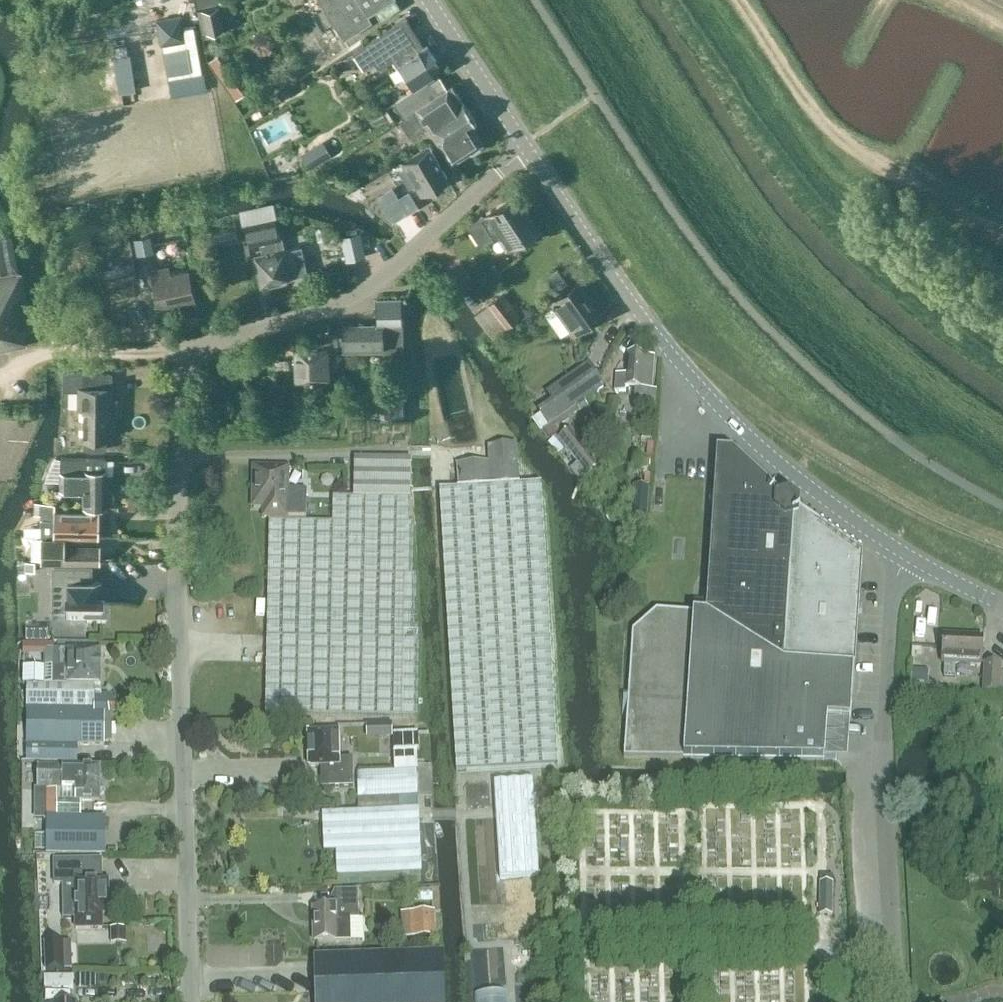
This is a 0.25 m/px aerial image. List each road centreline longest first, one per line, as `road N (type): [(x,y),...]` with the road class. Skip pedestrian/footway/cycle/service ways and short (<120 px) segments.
road 1 (unclassified): [(192,1001),(182,741),(185,371),(211,343),(359,293),(524,146)]
road 2 (tertiary): [(524,146),(630,302),(728,418),(804,484),(907,555)]
road 3 (unclassified): [(897,1001),(883,761),(896,575),(907,555)]
road 4 (tertiary): [(429,0),(524,146)]

